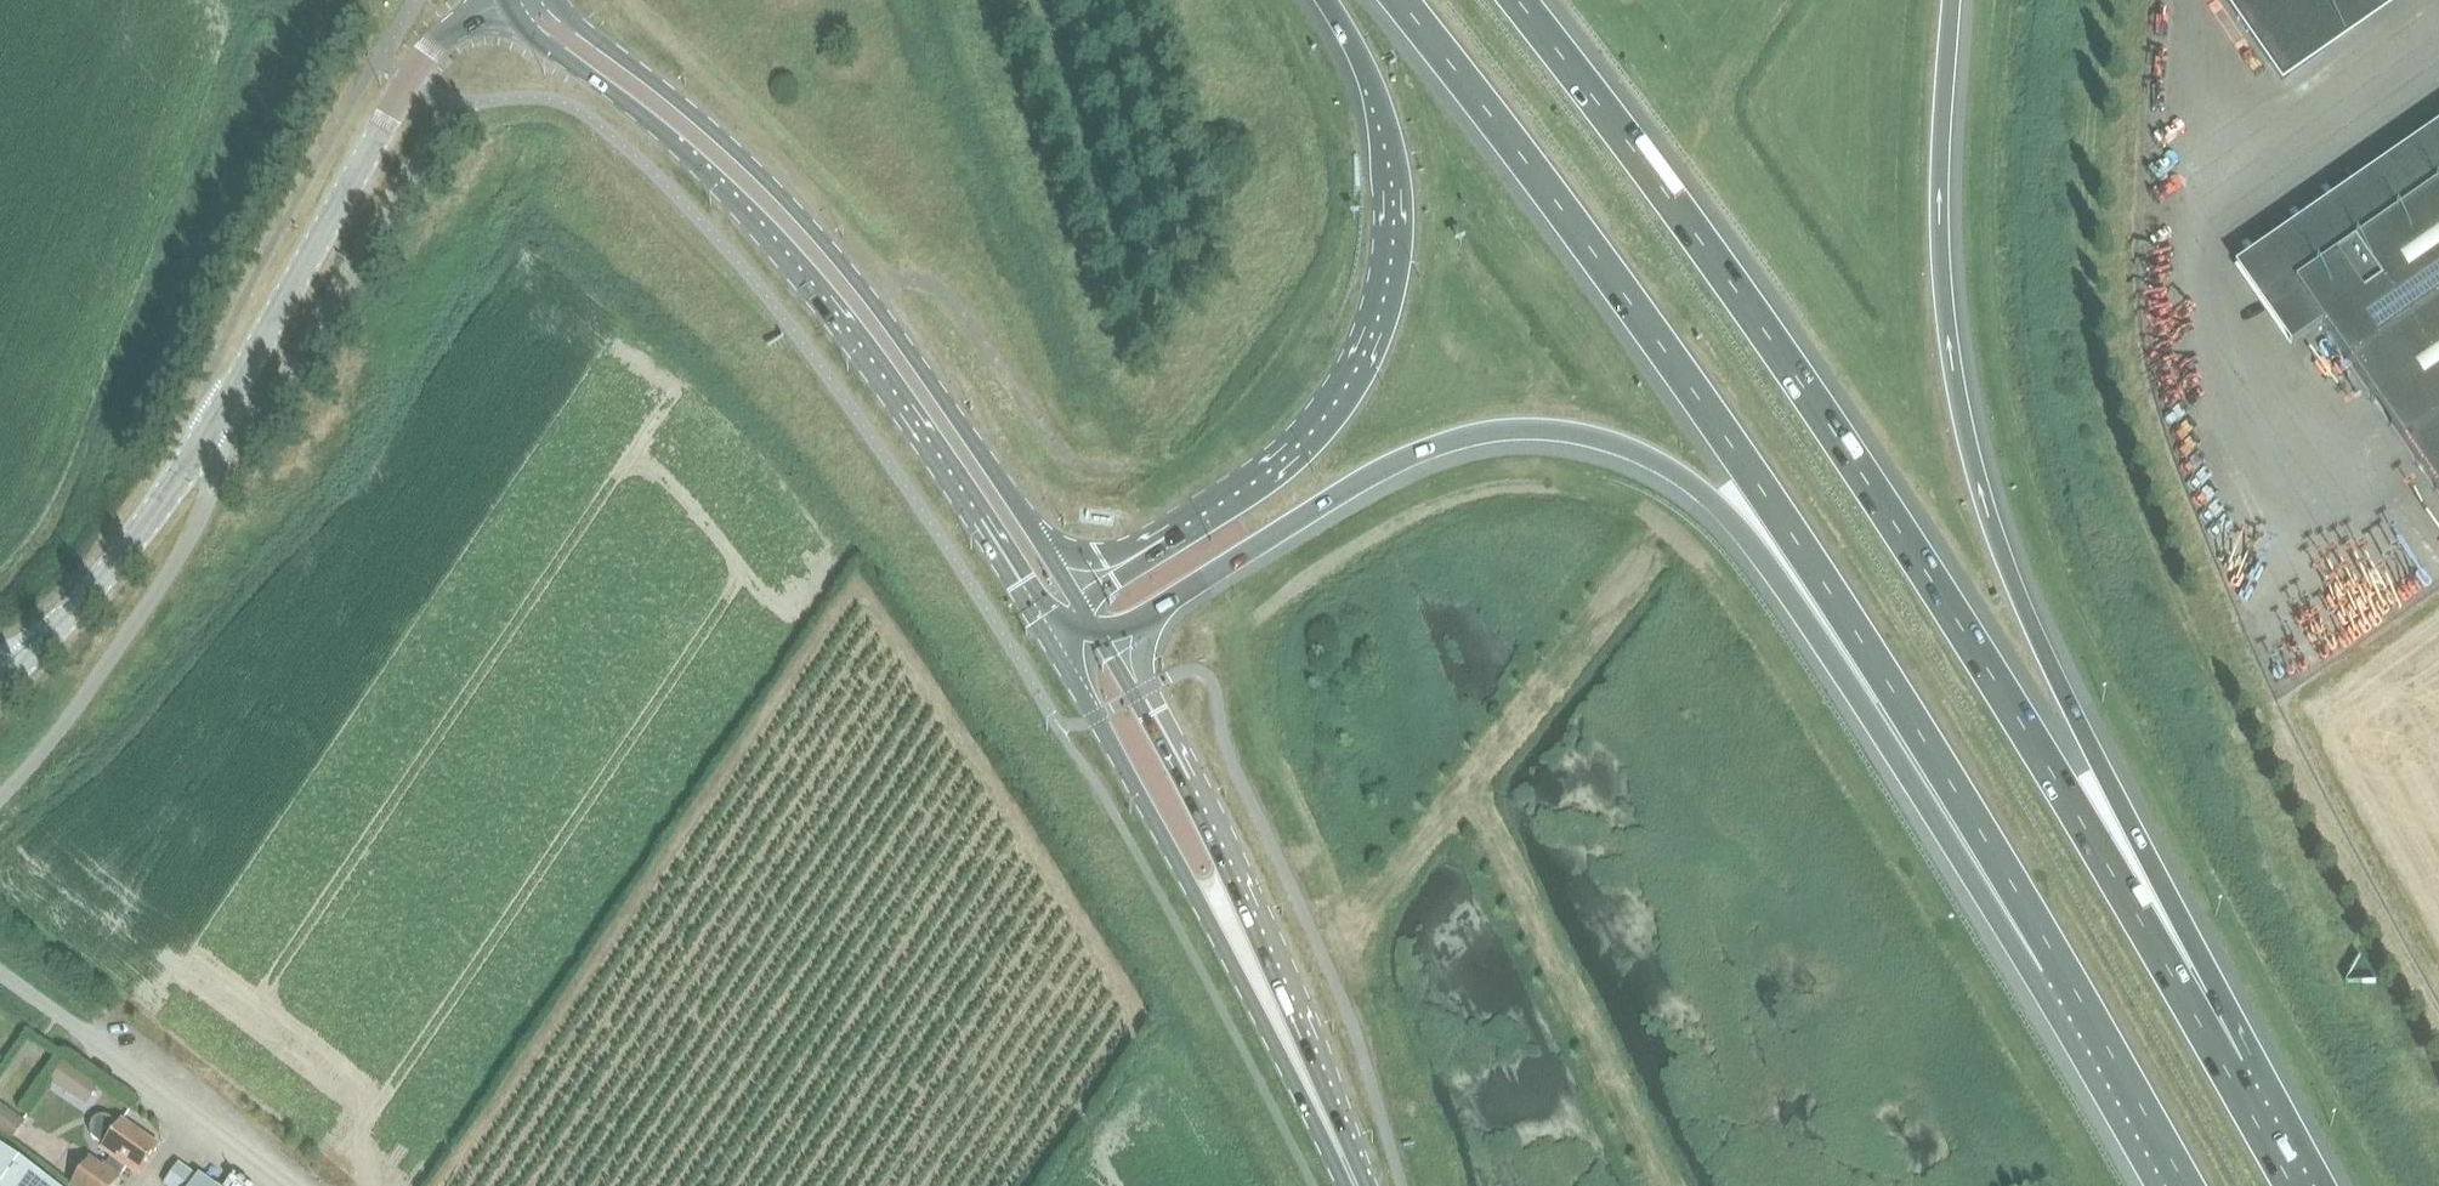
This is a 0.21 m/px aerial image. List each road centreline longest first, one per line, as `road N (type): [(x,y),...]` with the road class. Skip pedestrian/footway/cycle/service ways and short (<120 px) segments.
road 1 (motorway): [(2226,1069),(1927,566),(1727,261),(1529,0)]
road 2 (motorway): [(1173,604),(1429,457),(1547,434),(1618,447),(1697,485),(1773,566),(1970,866),(2058,963)]
road 3 (motorway): [(1395,0),(1654,342),(1857,640),(2058,963)]
road 4 (motorway): [(2226,1069),(2127,822),(2009,571),(1965,432),(1940,243),(1950,0)]
road 5 (primary): [(509,0),(525,25),(660,134),(790,260),(919,432),(1052,646)]
road 6 (primary): [(1081,601),(949,401),(810,223),(684,101),(556,0)]
road 7 (motorway): [(1329,0),(1393,132),(1406,187),(1389,313),(1365,378),(1325,434),(1275,481),(1081,601)]
road 8 (primary): [(1052,646),(1199,899),(1347,1185)]
road 9 (tertiary): [(211,429),(412,78),(437,43),(506,0)]
road 10 (primary): [(1363,1185),(1248,908),(1181,783)]
road 11 (unclassified): [(0,798),(65,724),(198,520),(223,456),(211,429)]
road 12 (unclassified): [(286,1185),(0,969)]
road 13 (tertiary): [(37,649),(132,548),(211,429)]
road 14 (motorway): [(2058,963),(2185,1185)]
road 15 (motorway): [(1181,783),(1188,757),(1147,688),(1142,658),(1173,604)]
road 16 (primary): [(1181,783),(1104,642)]
road 17 (motorway): [(2292,1185),(2226,1069)]

